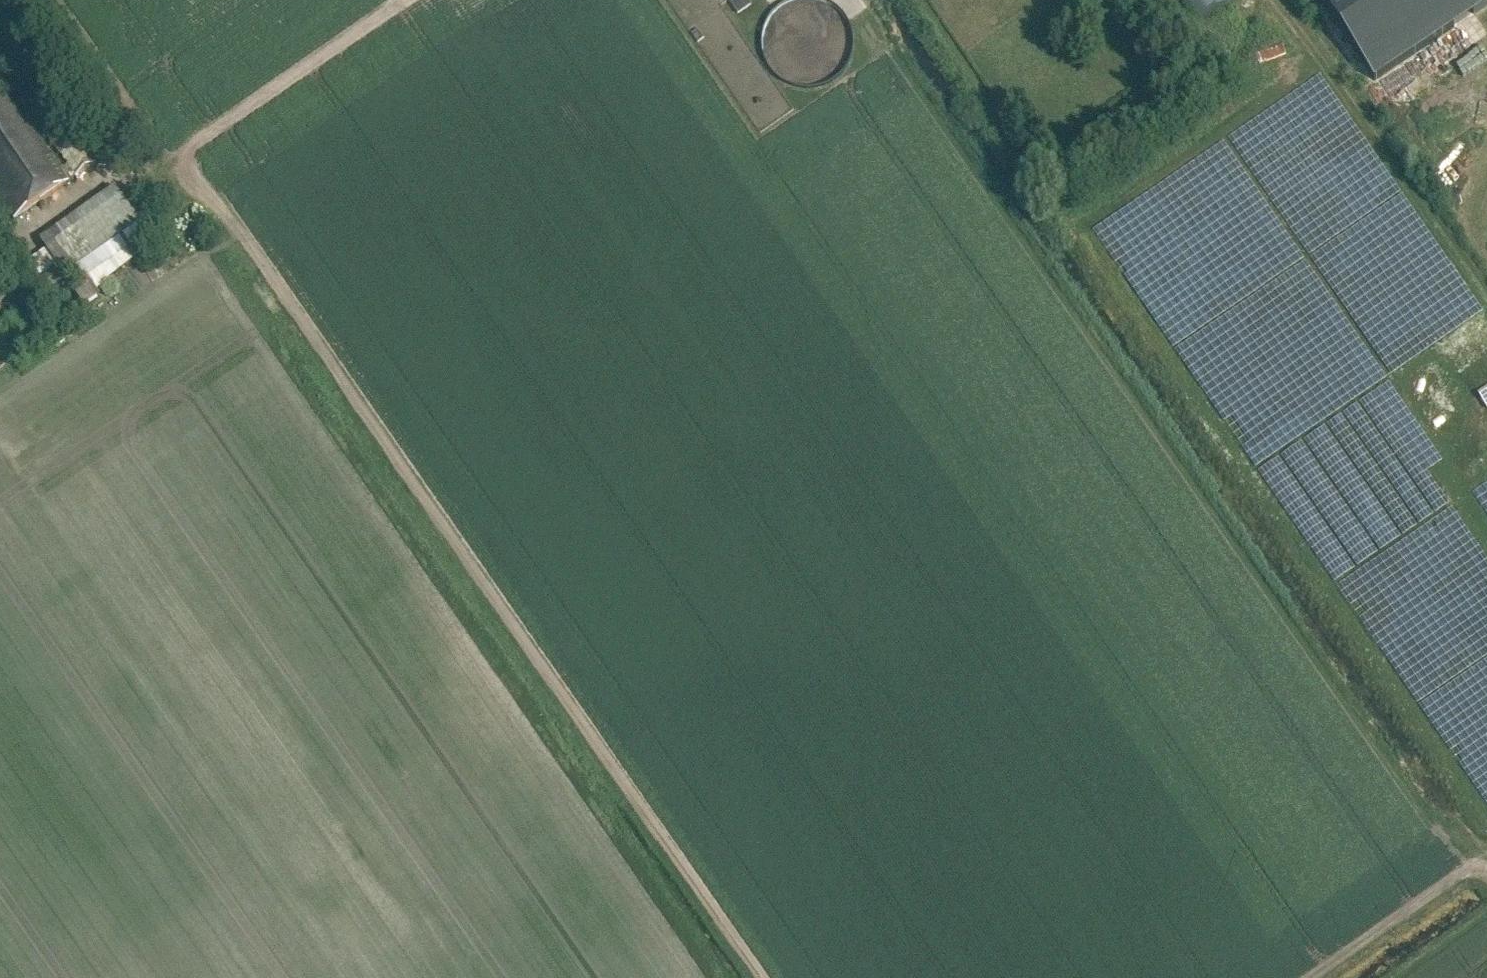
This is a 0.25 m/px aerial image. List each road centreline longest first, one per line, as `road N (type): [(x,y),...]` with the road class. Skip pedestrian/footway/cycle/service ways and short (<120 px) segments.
road 1 (track): [(1486,870),(1457,876),(1313,977)]

